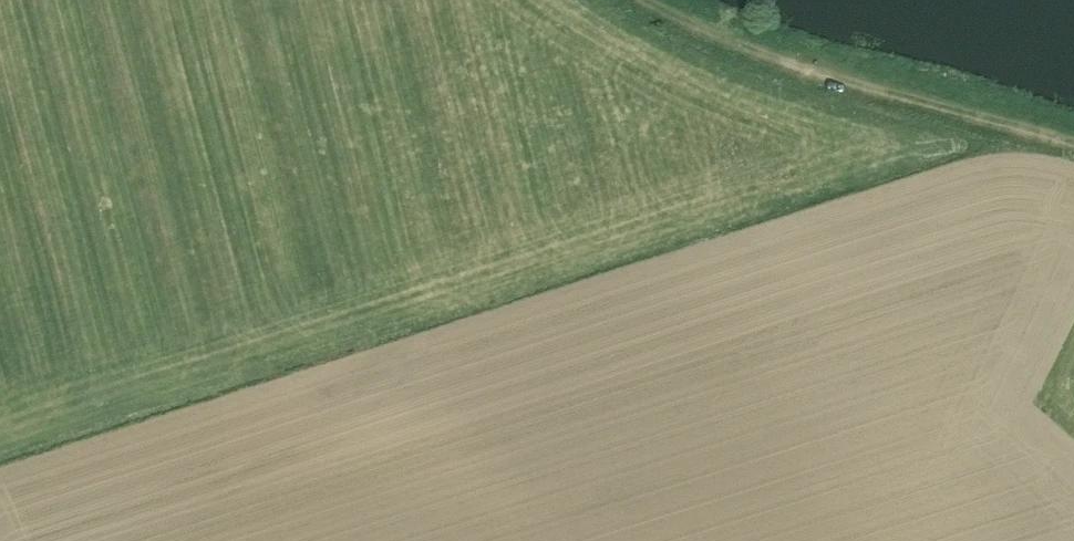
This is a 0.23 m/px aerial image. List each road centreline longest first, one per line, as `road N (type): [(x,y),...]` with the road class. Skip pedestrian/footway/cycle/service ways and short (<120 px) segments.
road 1 (track): [(1073,173),(968,129),(685,45),(607,0)]

